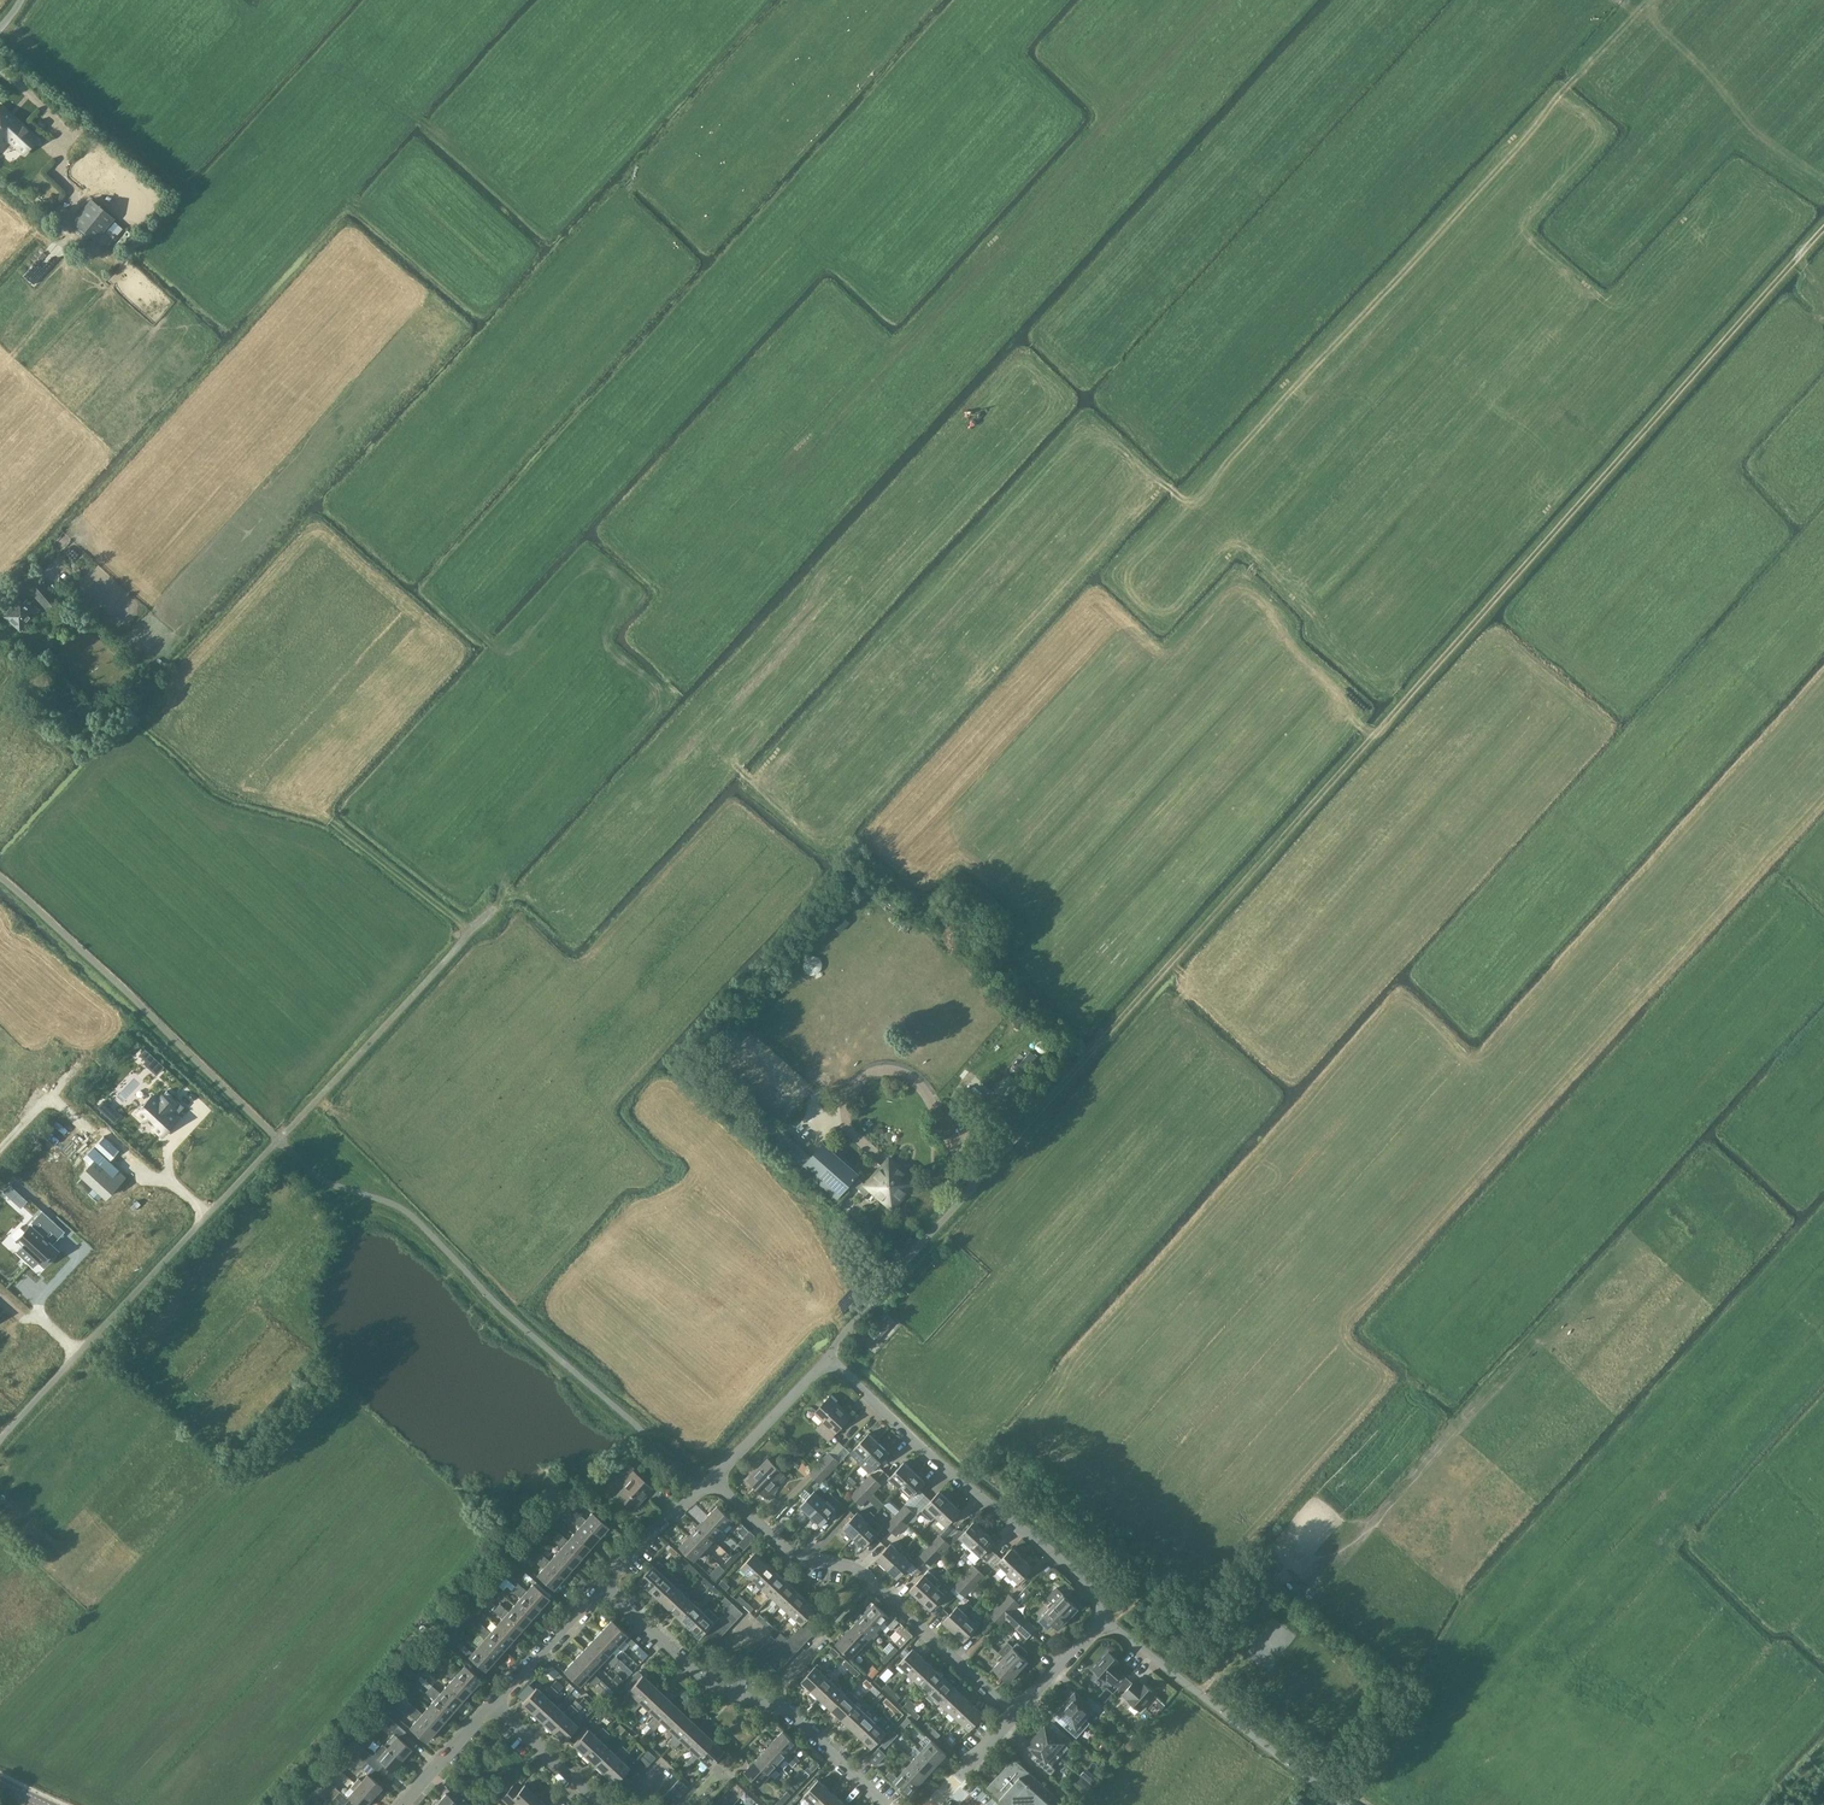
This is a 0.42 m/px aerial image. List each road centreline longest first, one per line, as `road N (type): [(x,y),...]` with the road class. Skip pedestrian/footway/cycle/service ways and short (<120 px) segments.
road 1 (track): [(990,1169),(1823,228)]
road 2 (unclassified): [(0,1439),(278,1140)]
road 3 (residential): [(1014,1715),(866,1576),(791,1554),(711,1480)]
road 4 (residential): [(1104,1615),(1064,1563),(945,1469),(829,1358)]
road 5 (residential): [(887,1804),(777,1705),(703,1682),(602,1587)]
road 6 (residential): [(1343,1804),(1104,1615)]
road 7 (residential): [(829,1358),(990,1169)]
road 8 (track): [(468,931),(326,819)]
road 9 (residential): [(711,1480),(829,1358)]
road 10 (residential): [(492,1704),(602,1587)]
road 11 (residential): [(602,1587),(711,1480)]
road 12 (residential): [(603,1804),(492,1704)]
road 13 (track): [(1198,1693),(1275,1582)]
road 14 (residential): [(1014,1715),(1104,1615)]
road 15 (residential): [(403,1804),(492,1704)]

